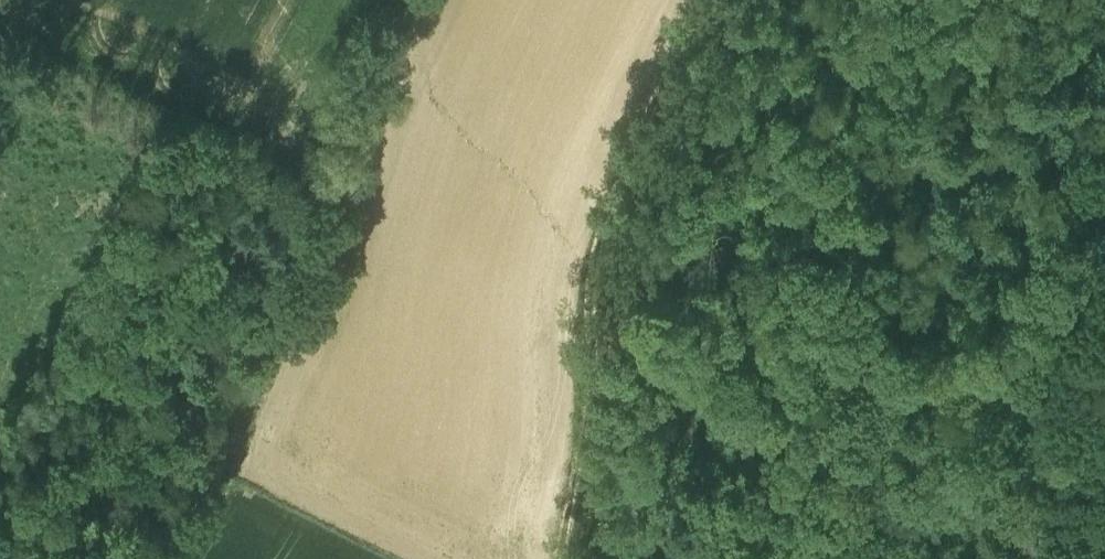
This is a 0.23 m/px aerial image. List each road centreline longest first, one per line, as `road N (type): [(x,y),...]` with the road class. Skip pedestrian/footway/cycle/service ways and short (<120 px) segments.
road 1 (track): [(713,0),(599,270),(593,320),(598,402),(578,558)]

